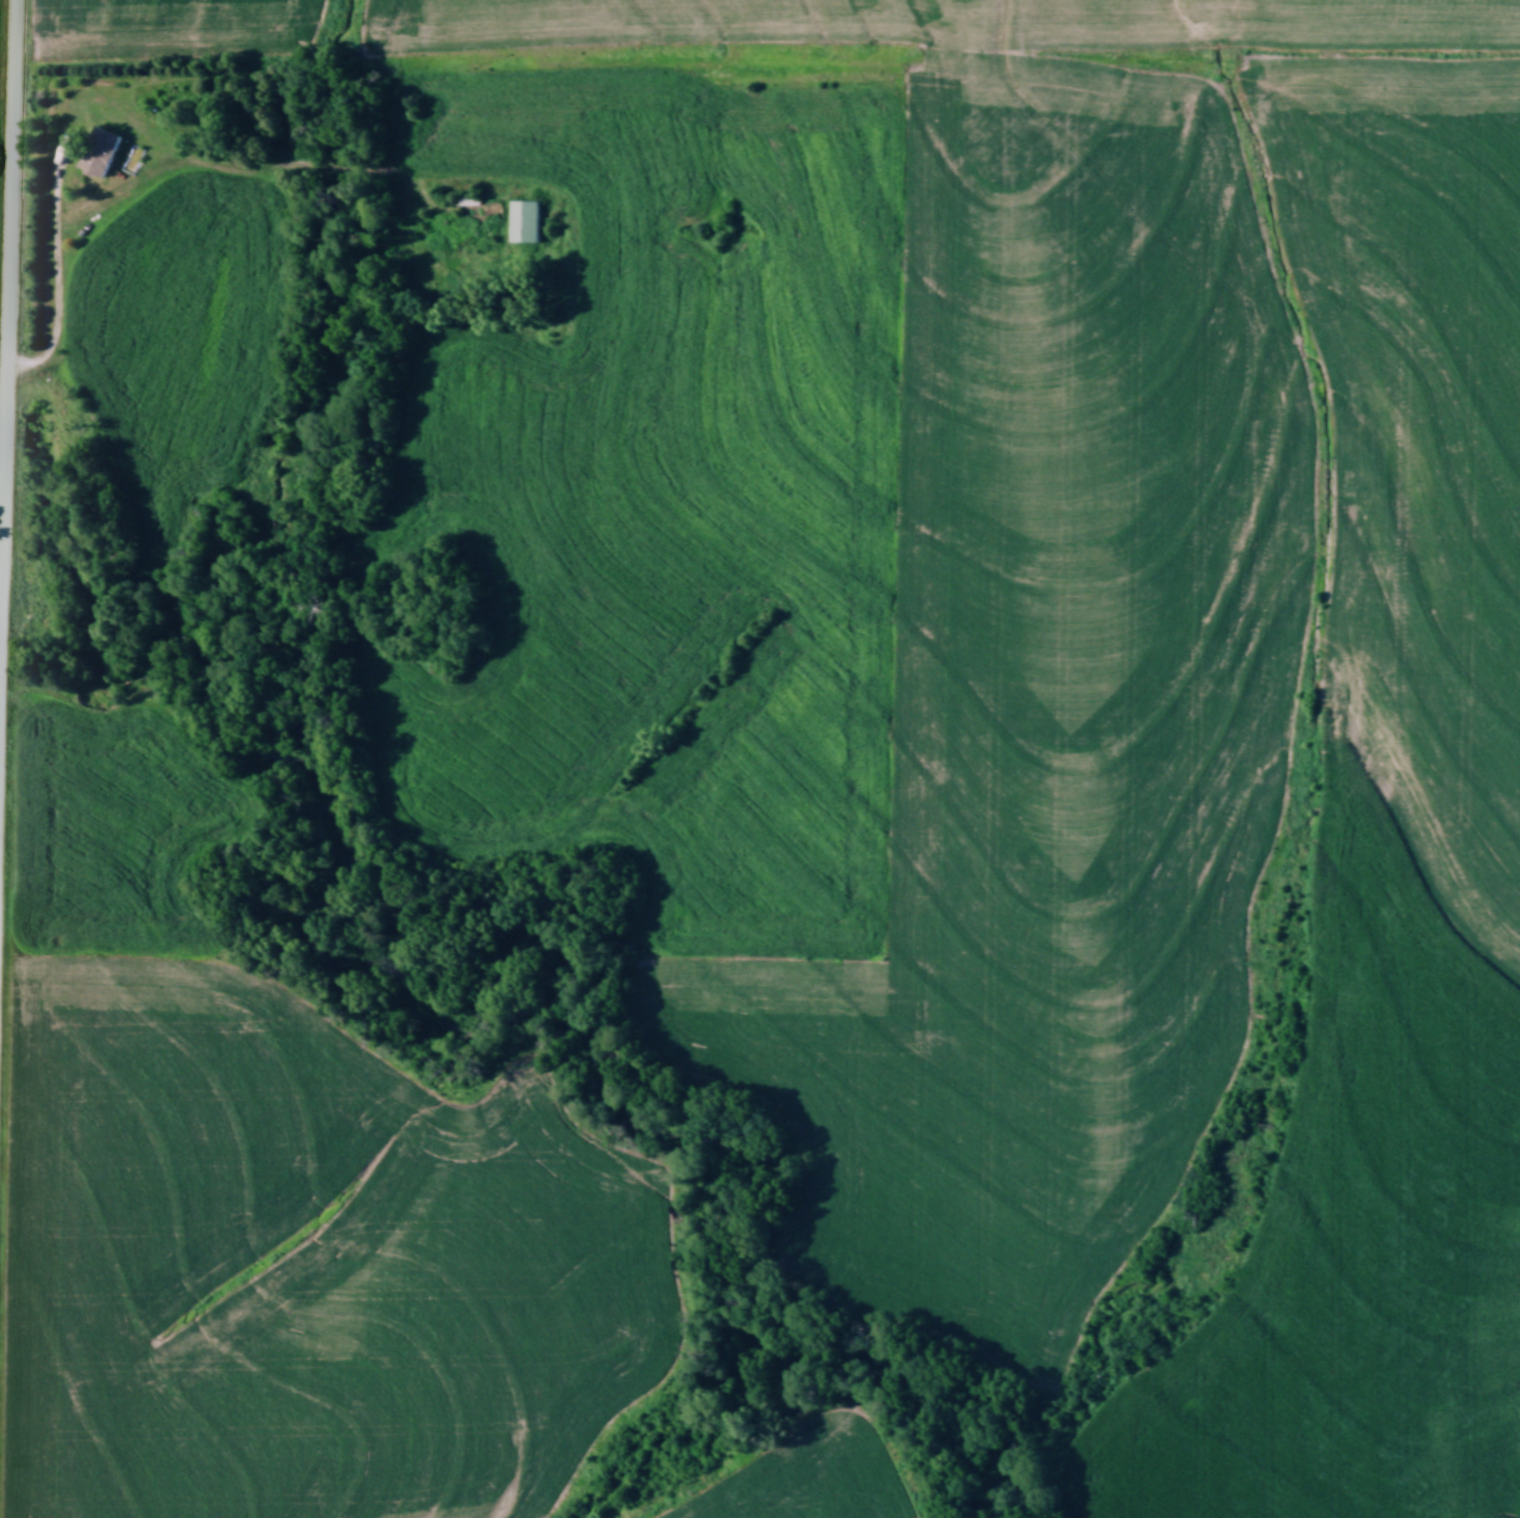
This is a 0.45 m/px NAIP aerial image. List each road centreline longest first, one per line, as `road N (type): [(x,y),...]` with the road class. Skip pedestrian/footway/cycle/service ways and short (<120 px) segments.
road 1 (tertiary): [(20,0),(0,764)]

